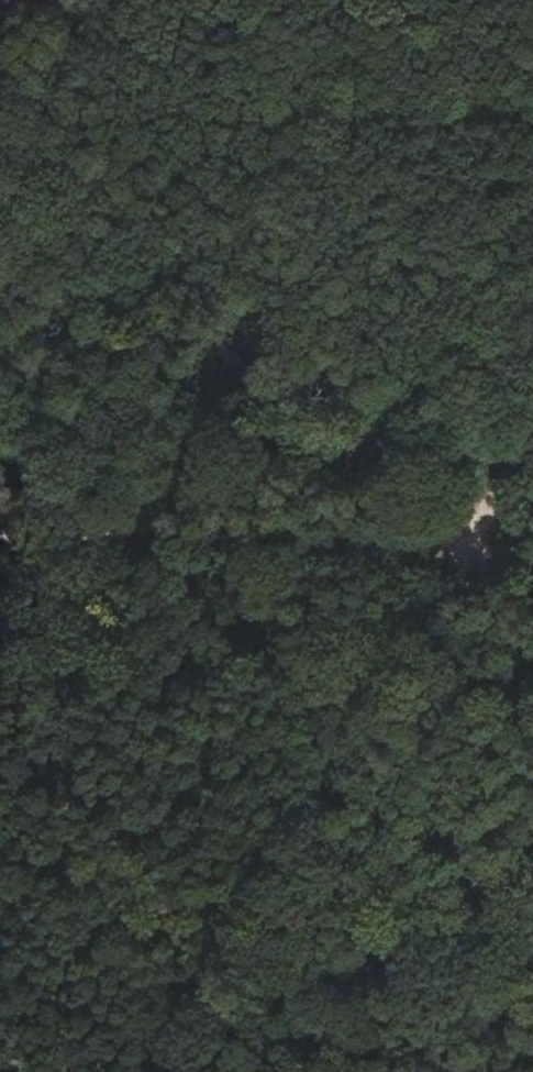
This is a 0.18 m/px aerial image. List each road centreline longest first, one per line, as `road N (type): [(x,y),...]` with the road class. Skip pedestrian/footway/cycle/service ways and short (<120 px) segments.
road 1 (track): [(166,1071),(385,664),(439,596),(465,539)]
road 2 (track): [(0,194),(465,539)]
road 3 (track): [(0,536),(252,527),(465,539)]
road 4 (track): [(195,0),(0,29)]
road 5 (track): [(465,539),(532,422)]

